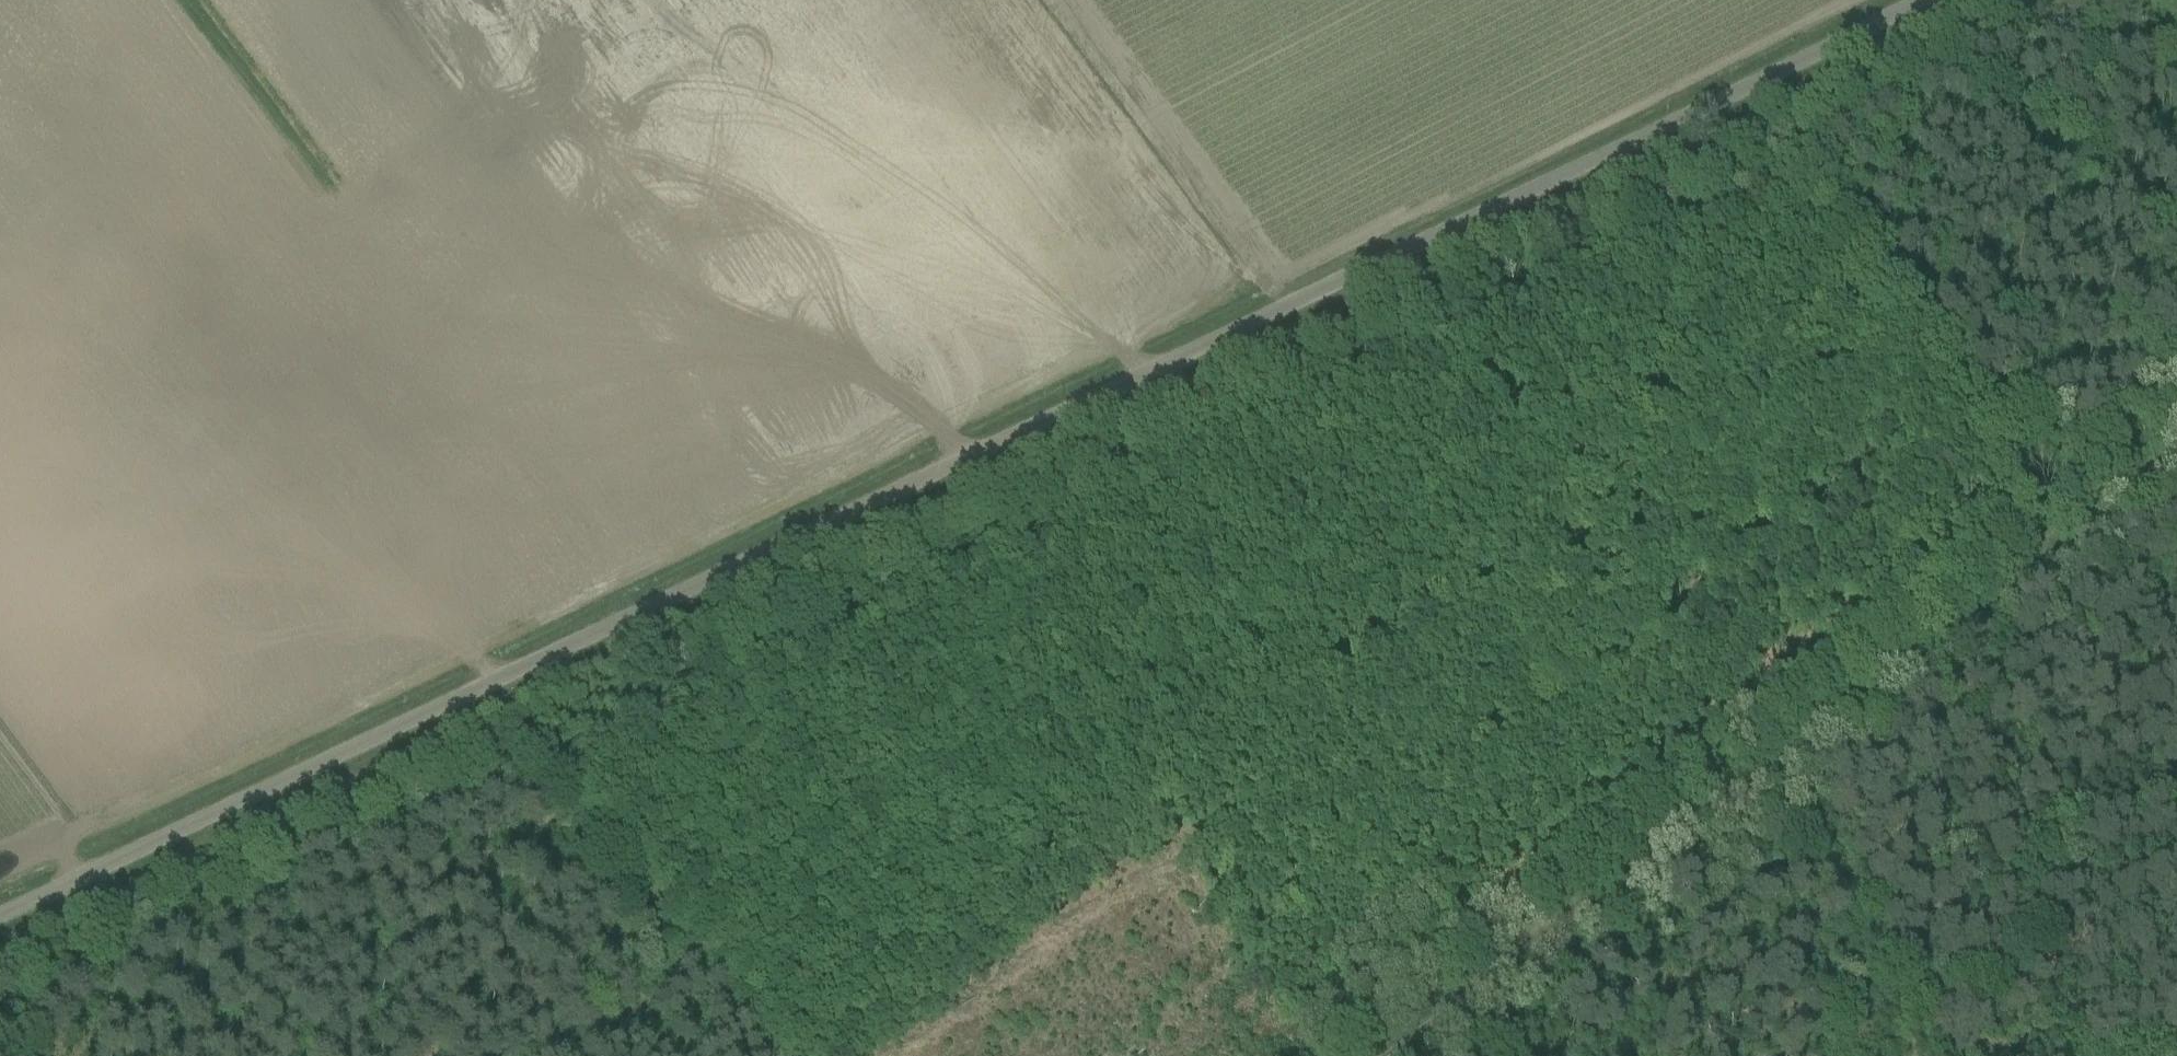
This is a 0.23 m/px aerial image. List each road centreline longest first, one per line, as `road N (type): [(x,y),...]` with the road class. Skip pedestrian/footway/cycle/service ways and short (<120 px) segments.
road 1 (unclassified): [(0,918),(1913,0)]
road 2 (track): [(2176,451),(1863,681),(1387,1055)]

